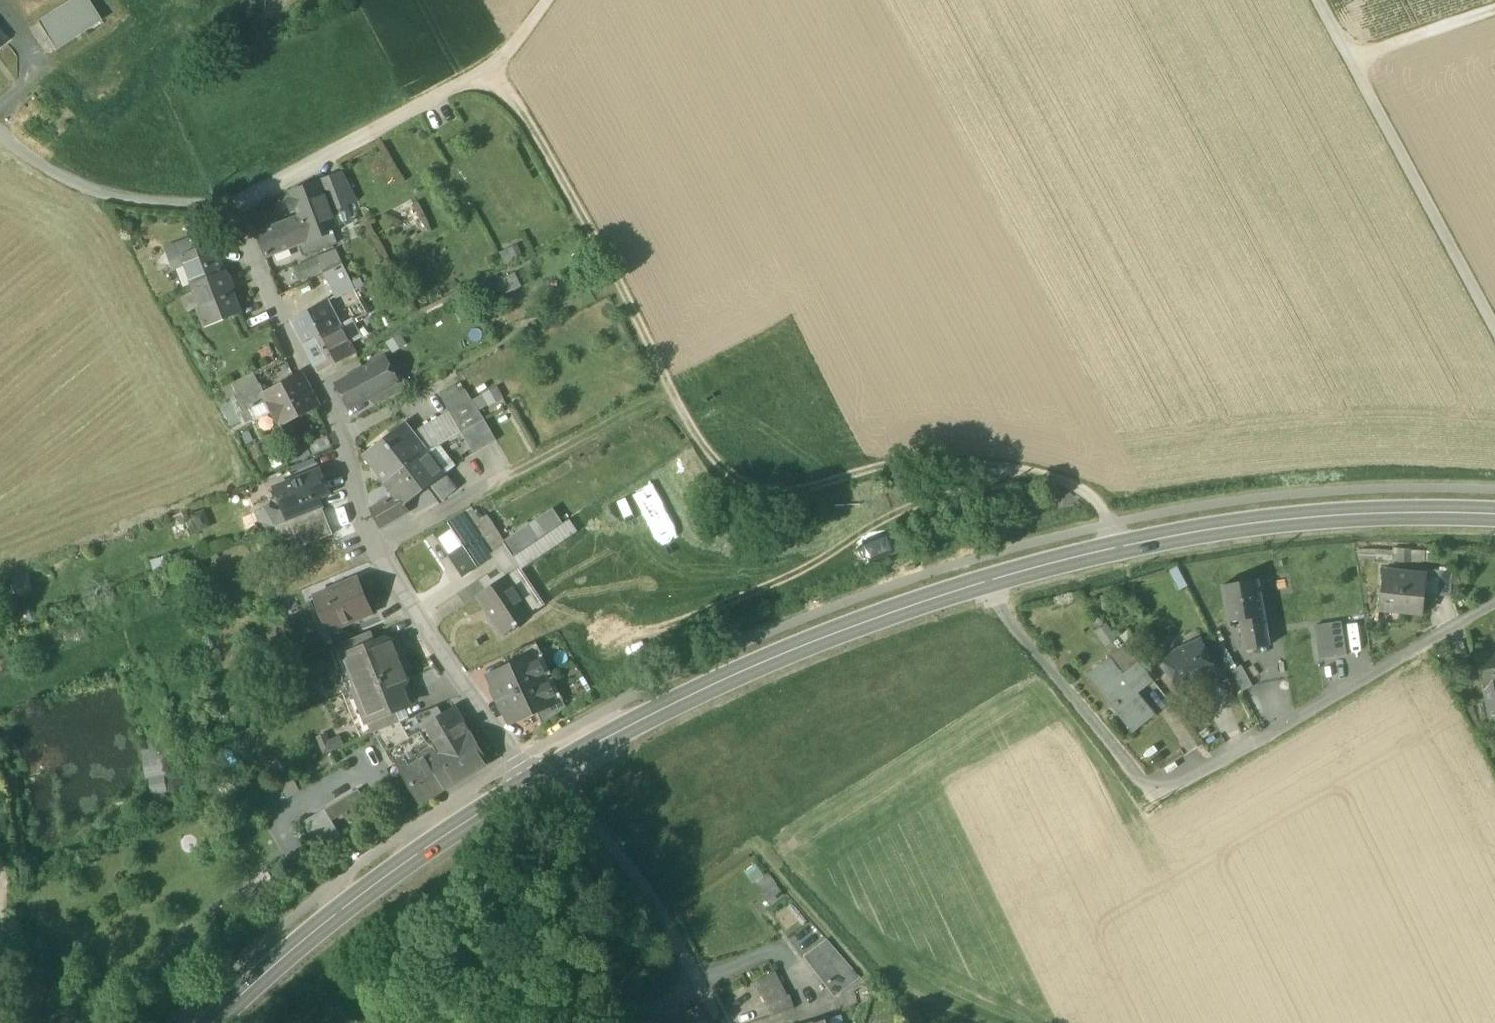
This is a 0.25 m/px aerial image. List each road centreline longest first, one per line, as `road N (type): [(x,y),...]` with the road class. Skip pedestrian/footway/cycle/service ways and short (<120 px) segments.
road 1 (secondary): [(1494,514),(1291,519),(988,579),(779,655),(545,772)]
road 2 (track): [(1126,546),(1087,493),(1020,472),(964,461),(909,463),(777,492),(733,477),(716,461),(499,67),(546,0)]
road 3 (track): [(1494,603),(1180,785),(1156,791),(1012,625),(988,579)]
road 4 (residential): [(545,772),(521,759),(473,699),(372,549),(347,450),(228,207)]
road 5 (secondary): [(545,772),(430,843),(214,1022)]
road 6 (residential): [(724,1022),(668,916),(545,772)]
road 7 (track): [(1351,60),(1494,330)]
road 8 (unclassified): [(228,207),(499,67)]
road 9 (unclassified): [(0,138),(60,184),(145,206),(228,207)]
road 10 (track): [(516,473),(673,390)]
road 11 (track): [(1494,11),(1351,60)]

